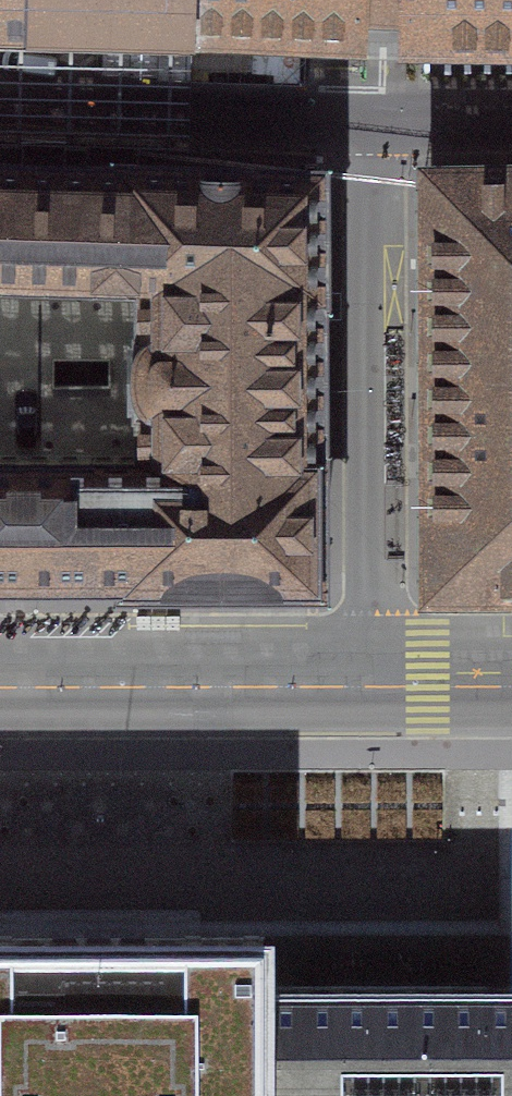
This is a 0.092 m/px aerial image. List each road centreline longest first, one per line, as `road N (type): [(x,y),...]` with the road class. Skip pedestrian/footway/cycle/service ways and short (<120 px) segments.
road 1 (residential): [(383,122),(378,680)]
road 2 (residential): [(383,122),(0,113)]
road 3 (tertiary): [(0,679),(378,680)]
road 4 (tertiary): [(378,680),(511,681)]
road 5 (residential): [(511,117),(383,122)]

